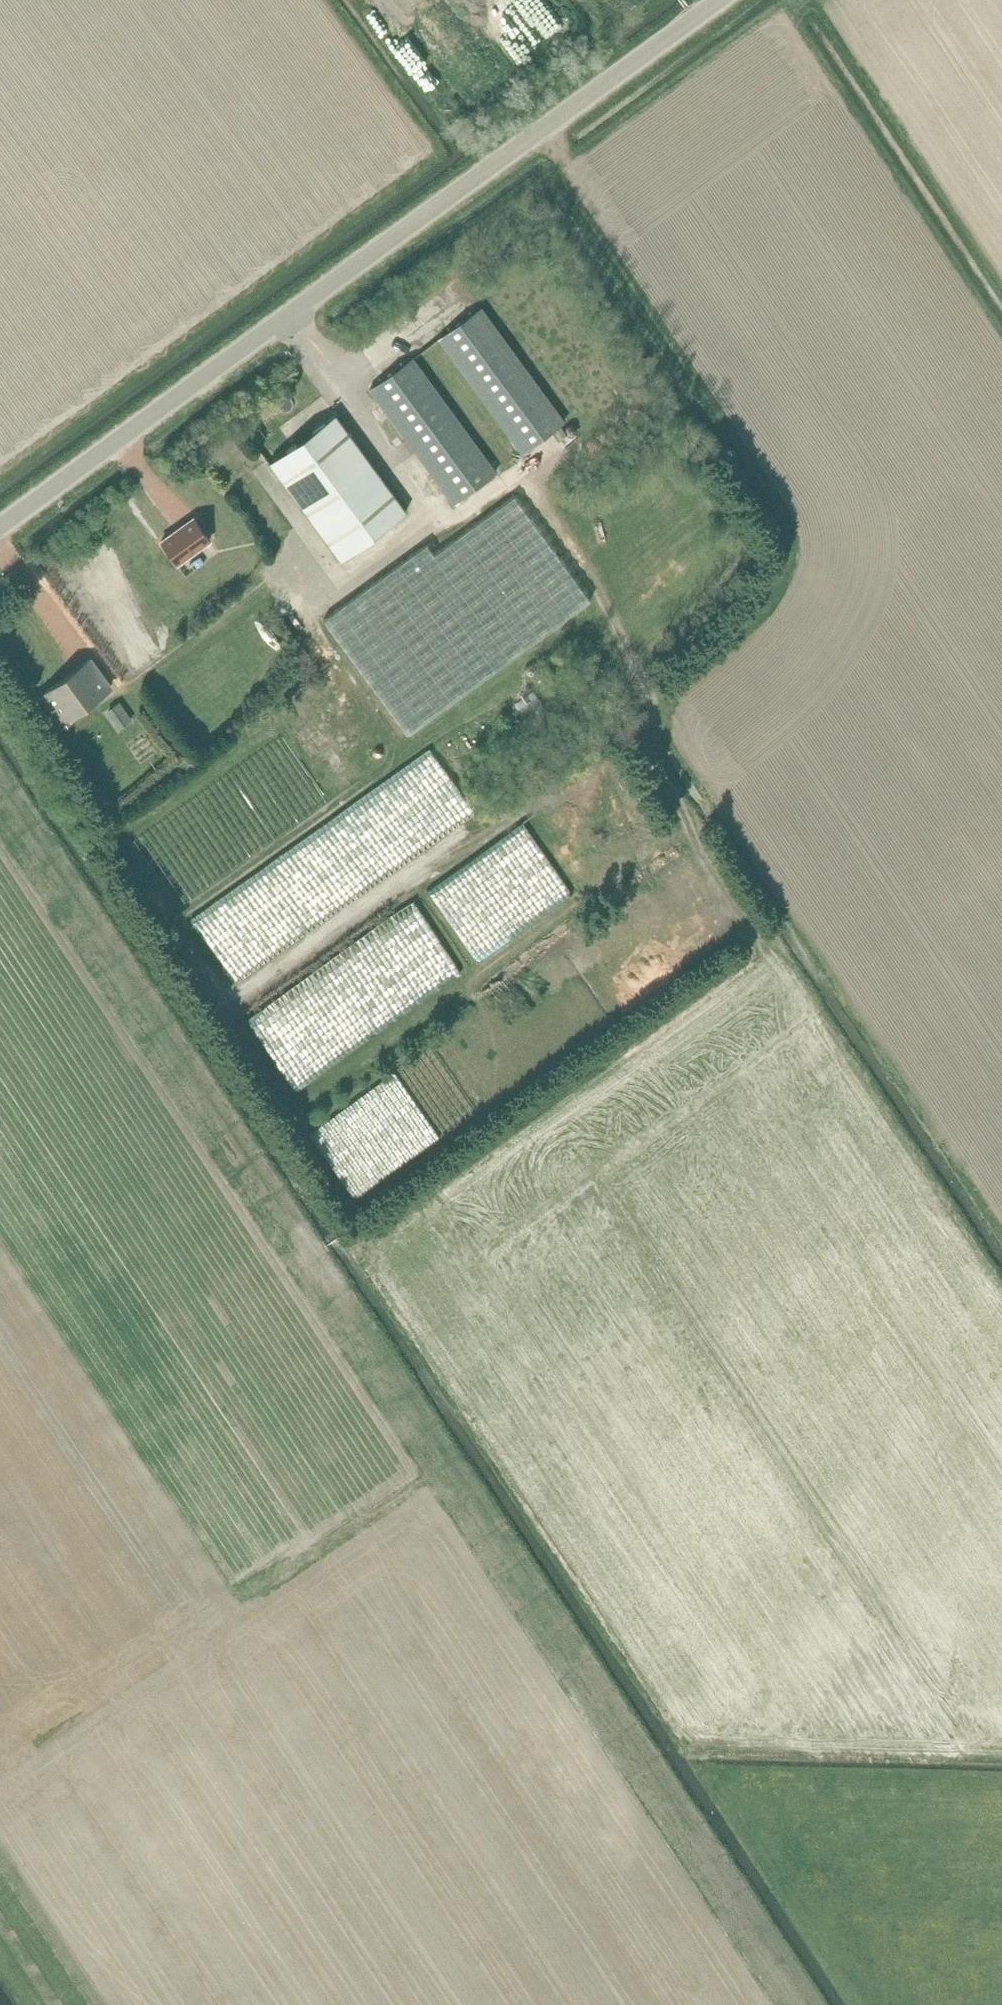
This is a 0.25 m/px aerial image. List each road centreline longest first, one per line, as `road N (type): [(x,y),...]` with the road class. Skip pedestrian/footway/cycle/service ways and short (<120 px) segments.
road 1 (unclassified): [(0,524),(715,0)]

